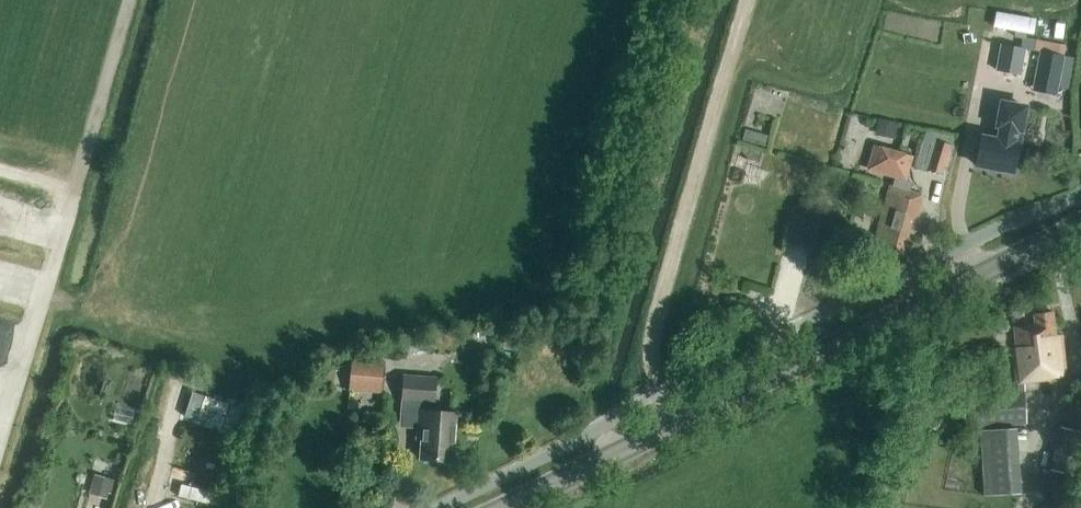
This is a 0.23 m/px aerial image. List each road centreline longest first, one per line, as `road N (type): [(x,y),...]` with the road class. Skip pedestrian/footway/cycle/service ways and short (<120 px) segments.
road 1 (tertiary): [(509,507),(1080,229)]

